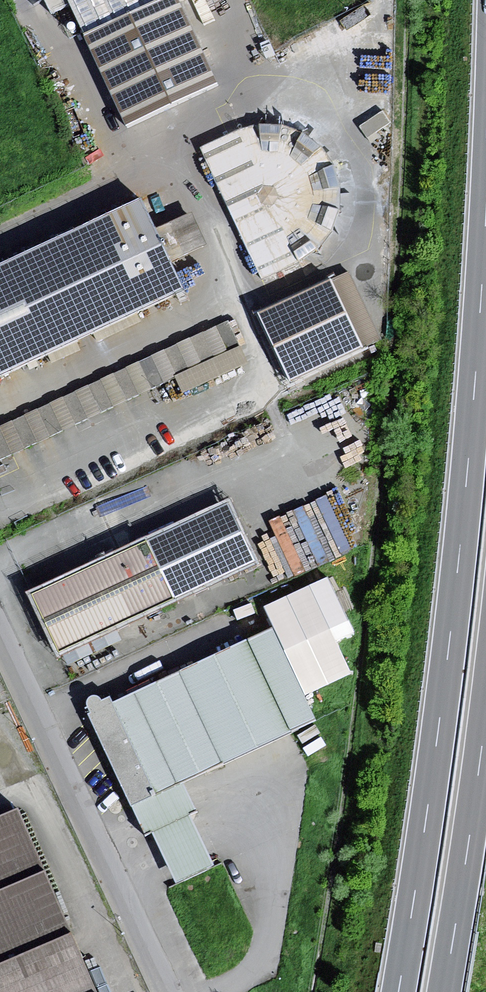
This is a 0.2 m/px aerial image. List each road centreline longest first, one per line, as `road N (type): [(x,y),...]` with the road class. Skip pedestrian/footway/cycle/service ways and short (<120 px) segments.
road 1 (motorway): [(485,218),(459,560),(398,991)]
road 2 (unclassified): [(0,646),(168,991)]
road 3 (motorway): [(444,991),(485,713)]

